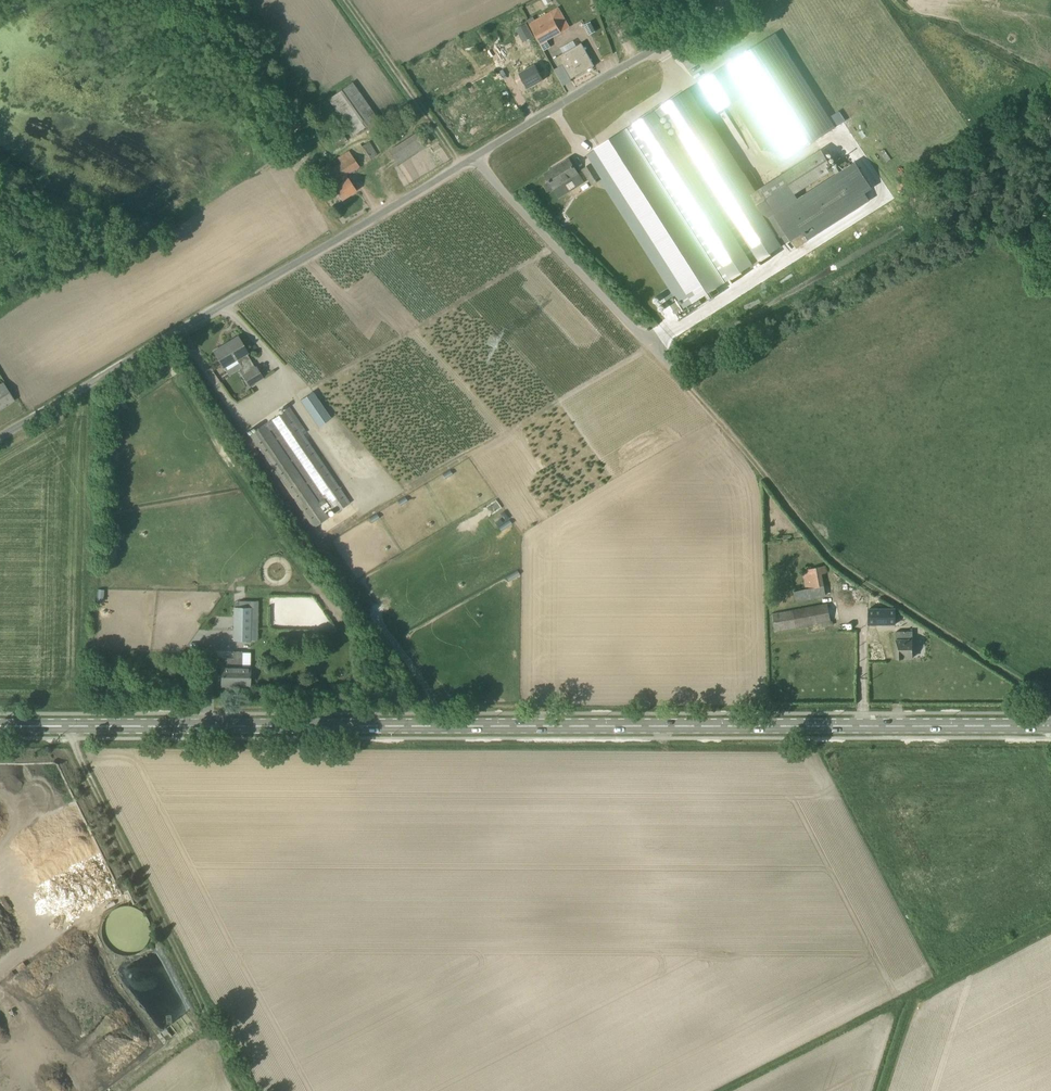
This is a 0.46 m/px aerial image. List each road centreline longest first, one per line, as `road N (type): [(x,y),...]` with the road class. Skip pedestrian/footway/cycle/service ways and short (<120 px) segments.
road 1 (primary): [(1050,726),(0,725)]
road 2 (track): [(1050,709),(824,553),(643,336),(485,174),(477,156)]
road 3 (unclassified): [(477,156),(0,438)]
road 4 (track): [(243,1090),(88,784),(69,725)]
road 5 (unclassified): [(477,156),(734,0)]
road 6 (track): [(1050,928),(921,995),(884,1090)]
road 7 (track): [(344,0),(458,167)]

